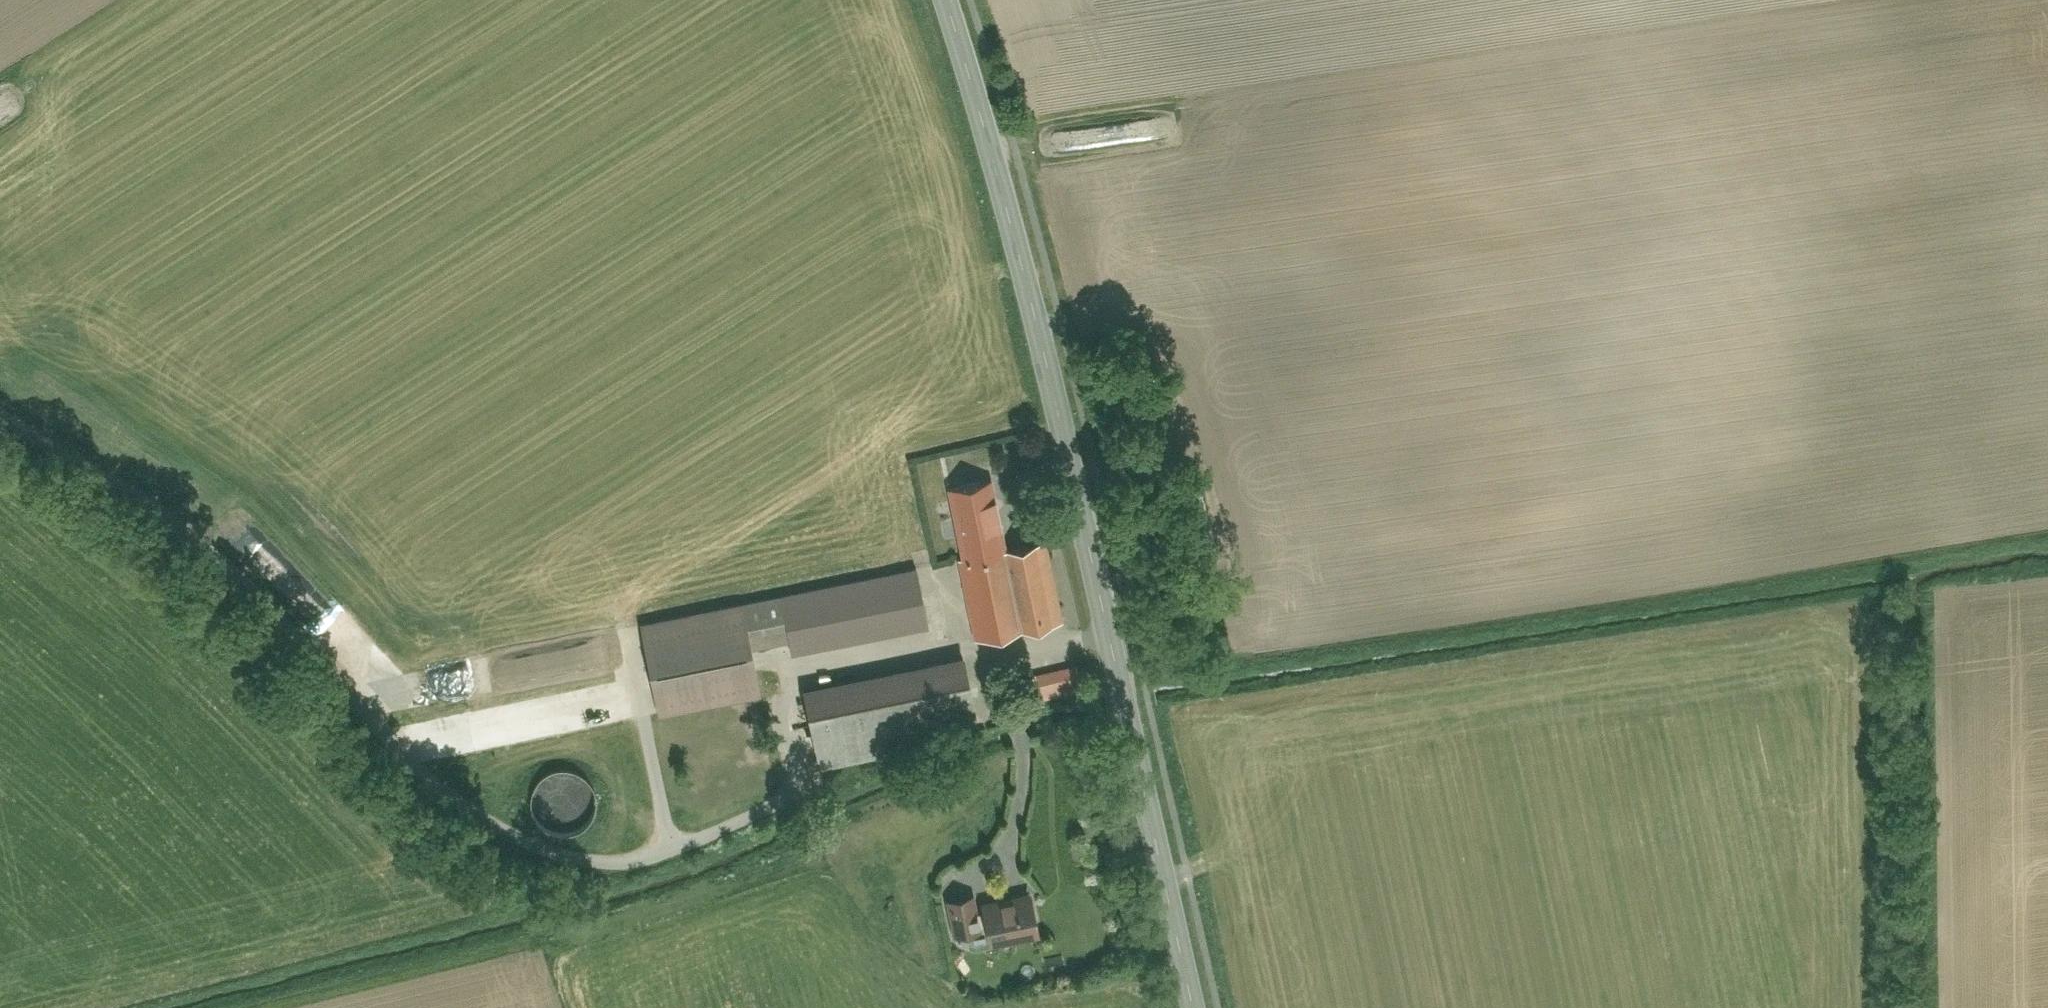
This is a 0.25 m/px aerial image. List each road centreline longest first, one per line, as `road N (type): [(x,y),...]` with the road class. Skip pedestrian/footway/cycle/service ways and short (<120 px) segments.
road 1 (tertiary): [(1193,1007),(1046,350),(951,0)]

